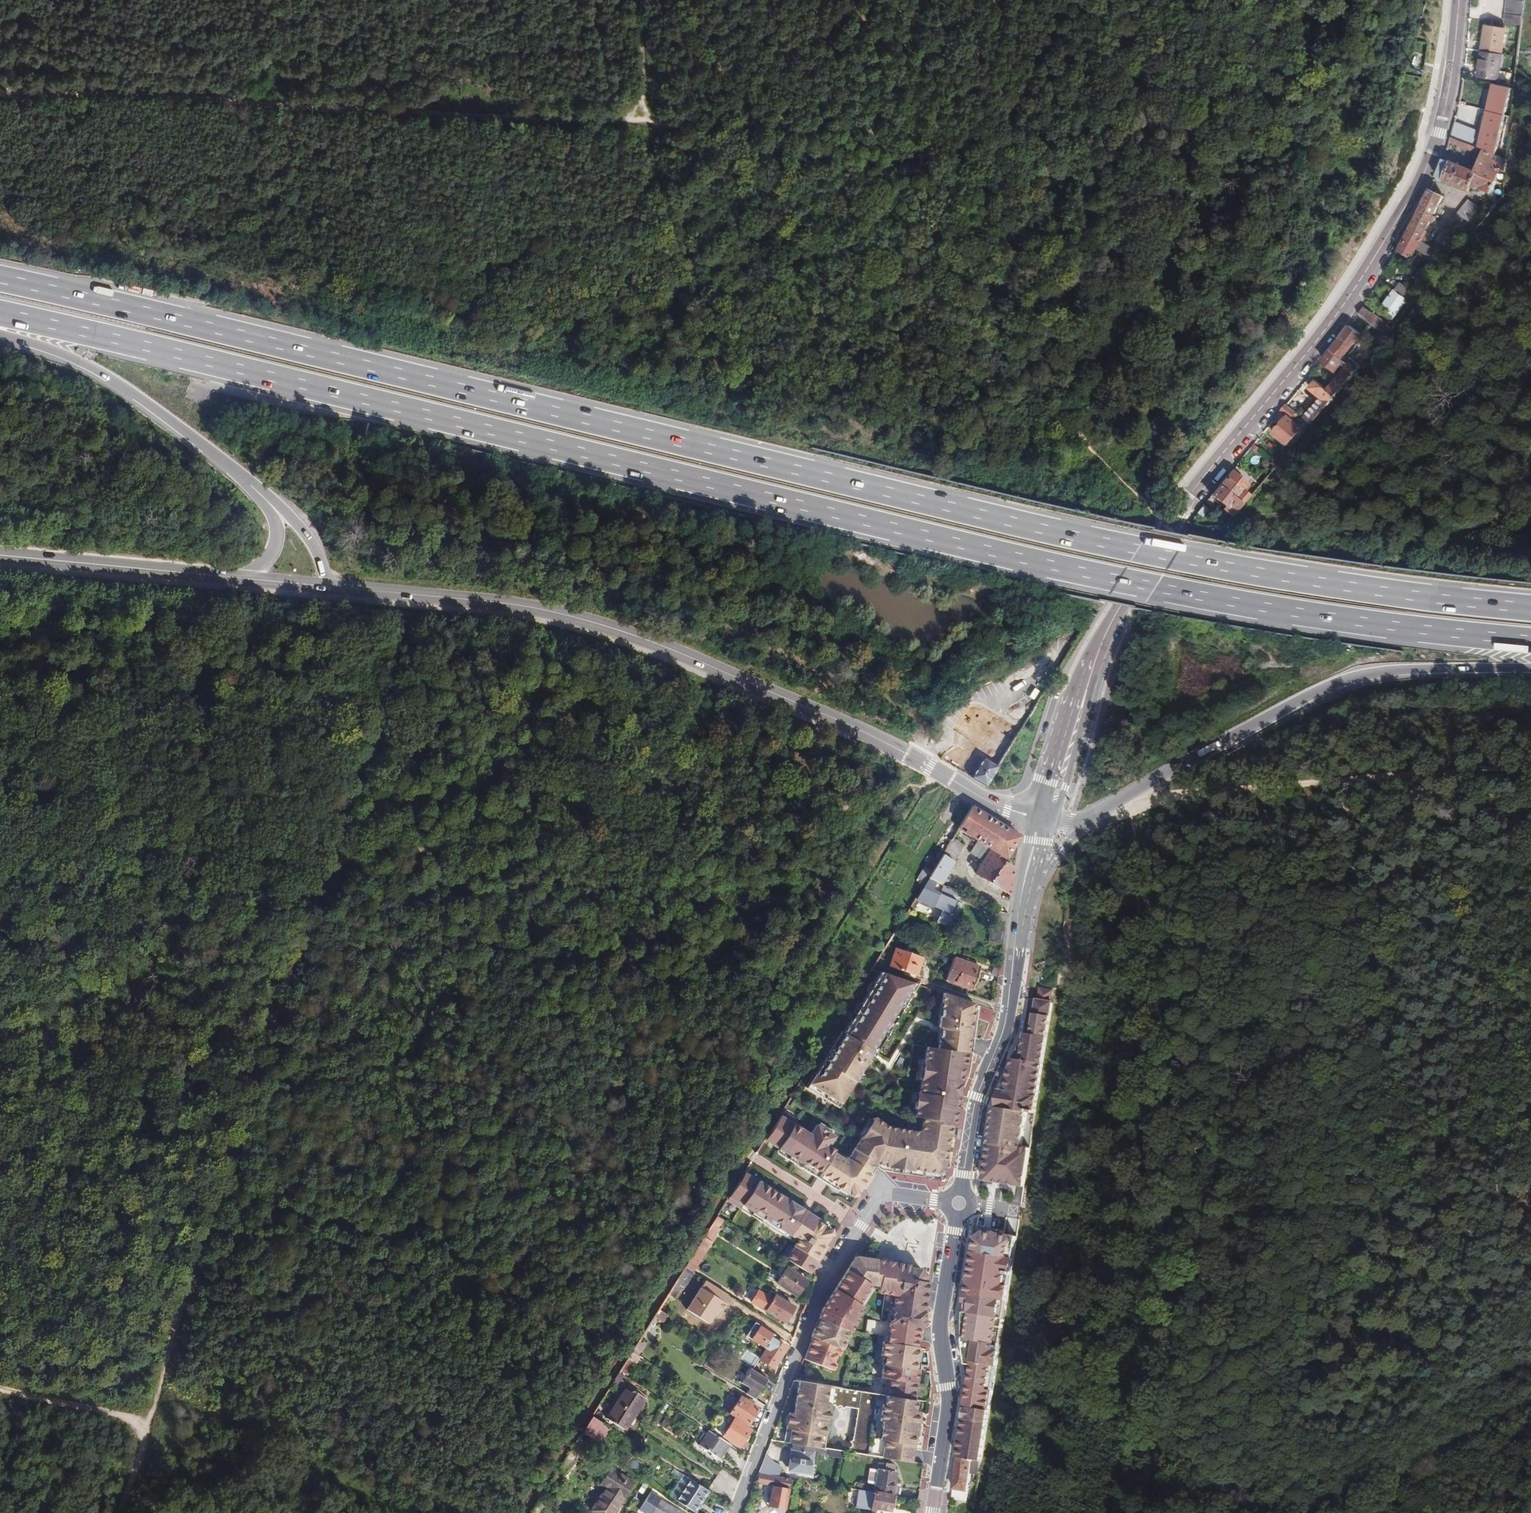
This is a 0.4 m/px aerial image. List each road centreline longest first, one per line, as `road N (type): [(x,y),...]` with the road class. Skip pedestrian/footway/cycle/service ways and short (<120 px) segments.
road 1 (trunk): [(1530,609),(1297,580),(1107,544),(0,277)]
road 2 (trunk): [(0,313),(1091,575),(1286,612),(1530,642)]
road 3 (secondary): [(1043,819),(988,801),(875,737),(619,630),(521,606),(331,587)]
road 4 (secondary): [(1460,0),(1439,133),(1413,200),(1334,330),(1166,536),(1121,604)]
road 5 (track): [(1150,1512),(1143,1031),(1129,812)]
road 6 (track): [(0,93),(644,123)]
road 7 (track): [(145,1436),(337,859)]
road 8 (track): [(337,859),(921,790)]
road 9 (trunk): [(1106,808),(1197,753),(1351,679),(1530,669)]
road 10 (residential): [(734,1512),(818,1292),(878,1200),(894,1194),(960,1203)]
road 11 (track): [(1054,174),(943,163),(800,127),(644,123)]
road 12 (track): [(1129,812),(1356,778),(1530,770)]
road 13 (track): [(1287,0),(1306,101),(1292,135),(1274,149),(1224,153),(1158,184),(1054,174)]
road 14 (track): [(1155,516),(1076,427),(1057,302),(1054,174)]
road 15 (track): [(337,859),(0,842)]
road 16 (secondary): [(960,1203),(979,1092),(1007,1015),(1027,896)]
road 17 (trunk): [(0,337),(99,374),(266,498)]
road 18 (secondary): [(933,1512),(950,1400),(942,1342),(960,1203)]
road 19 (track): [(654,125),(655,163),(733,422)]
road 20 (tertiary): [(249,580),(0,554)]
road 21 (track): [(1310,1512),(1530,1404)]
road 22 (secondary): [(1043,819),(1094,658),(1121,604)]
road 23 (track): [(1054,174),(1077,70),(1074,0)]
road 24 (track): [(0,1383),(129,1416),(145,1436)]
road 25 (track): [(644,123),(629,0)]

